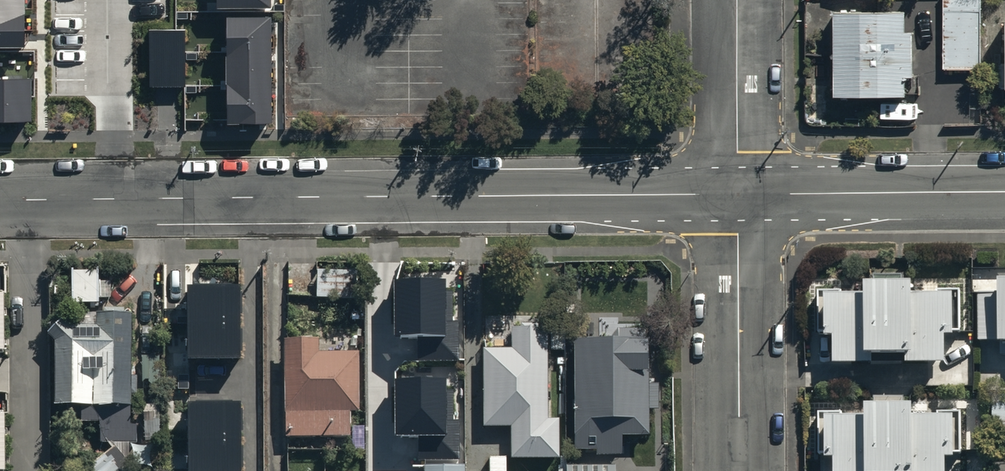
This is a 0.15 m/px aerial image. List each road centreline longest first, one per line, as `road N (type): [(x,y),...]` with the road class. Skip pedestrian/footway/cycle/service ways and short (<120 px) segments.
road 1 (unclassified): [(26,200),(737,196)]
road 2 (residential): [(737,196),(745,470)]
road 3 (residential): [(29,470),(26,200)]
road 4 (unclassified): [(737,196),(1004,193)]
road 5 (residential): [(737,0),(737,196)]

